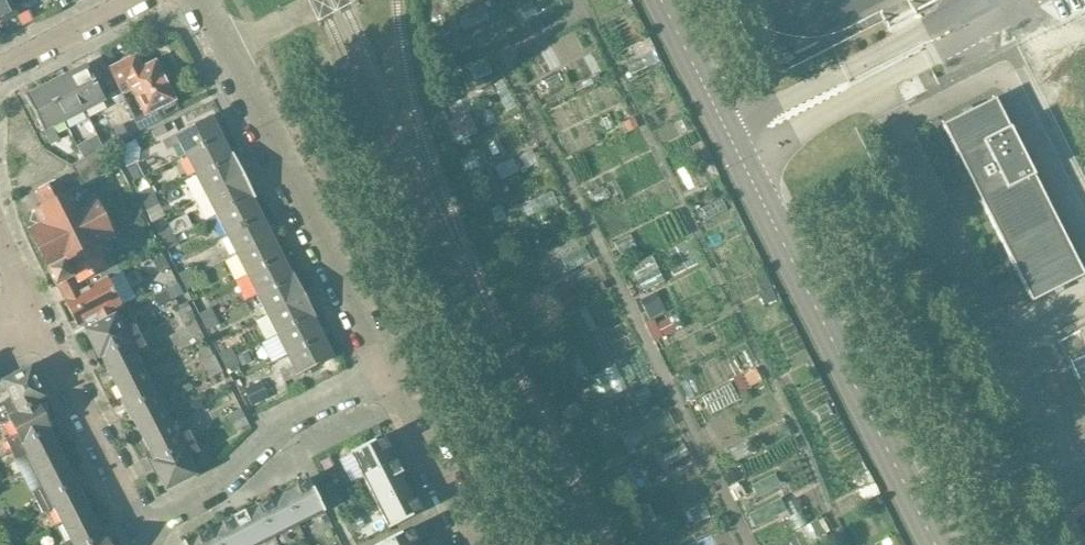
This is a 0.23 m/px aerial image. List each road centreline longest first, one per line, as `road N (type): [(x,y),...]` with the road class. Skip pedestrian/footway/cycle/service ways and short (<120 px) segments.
road 1 (unclassified): [(932,544),(659,0)]
road 2 (residential): [(389,377),(224,54)]
road 3 (residential): [(145,531),(236,471),(282,427),(389,377)]
road 4 (residential): [(145,531),(27,310)]
road 5 (residential): [(474,544),(389,377)]
road 6 (residential): [(0,68),(143,0)]
road 7 (unclassified): [(224,54),(333,0)]

